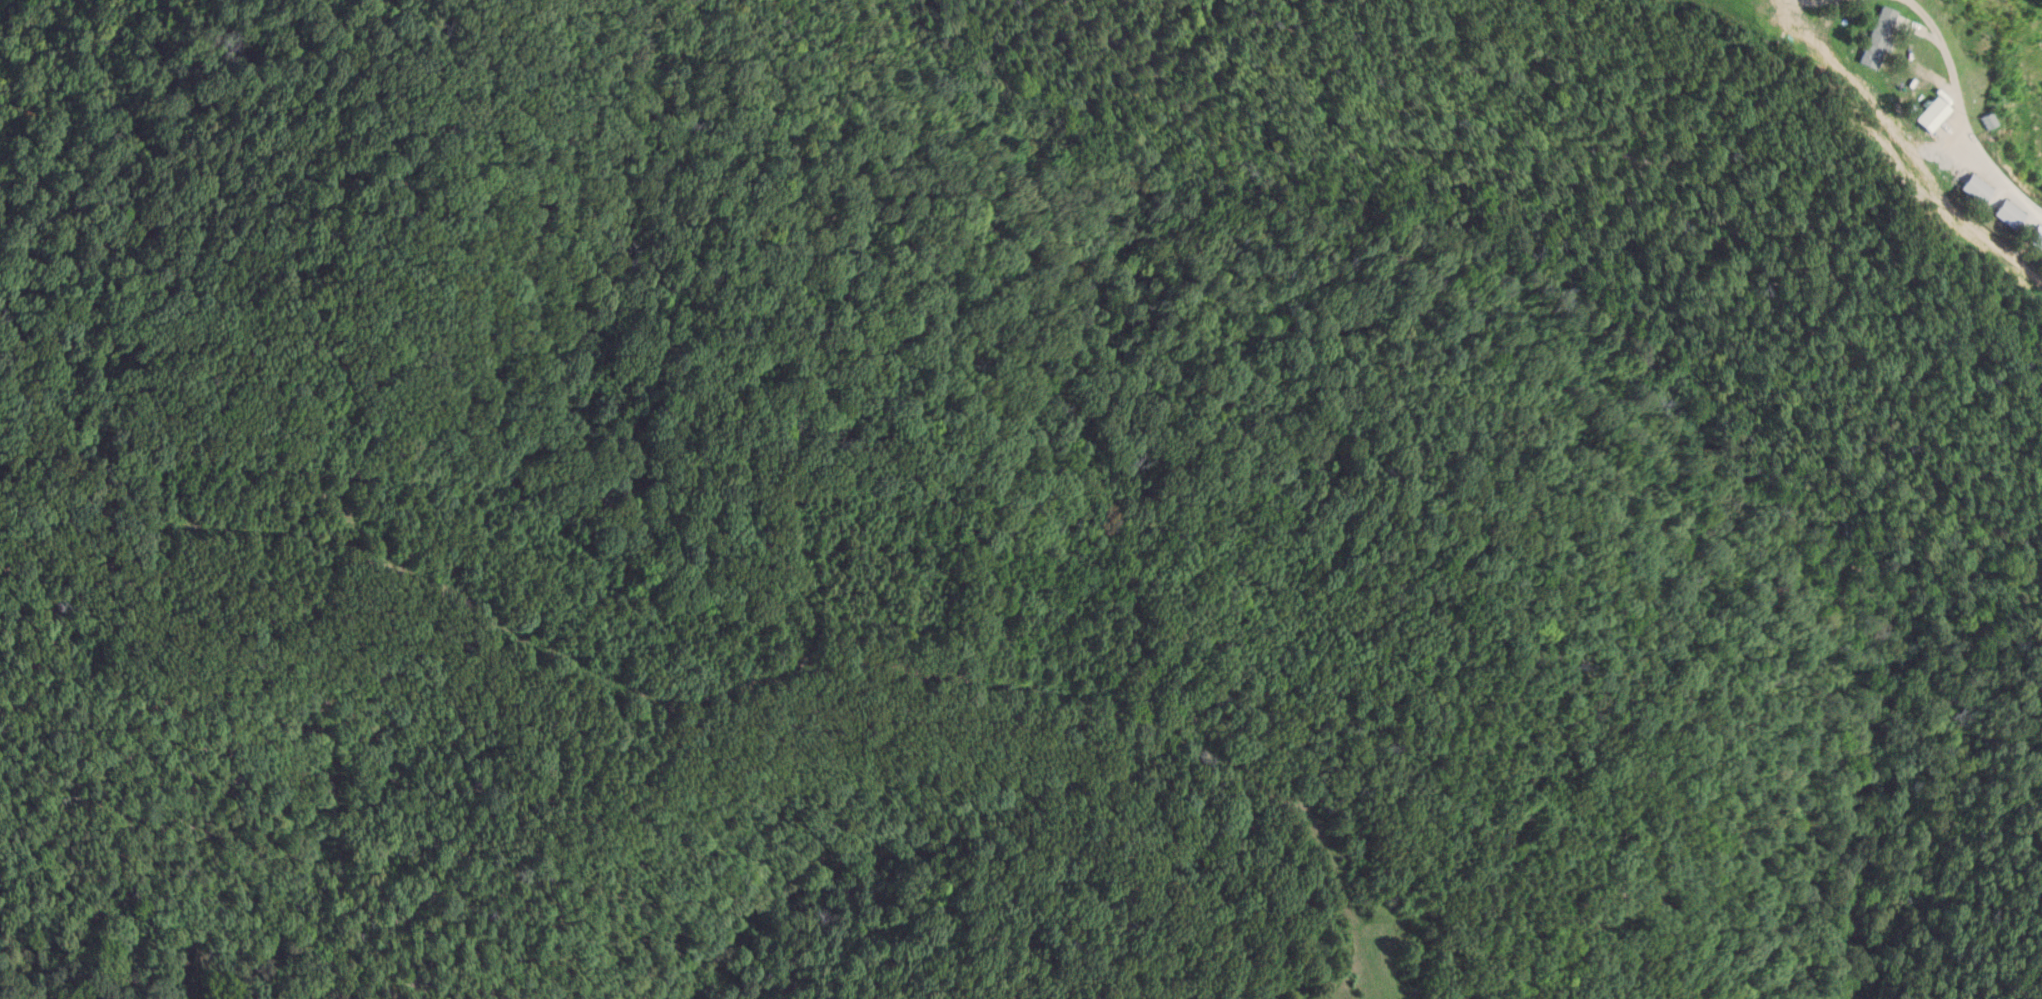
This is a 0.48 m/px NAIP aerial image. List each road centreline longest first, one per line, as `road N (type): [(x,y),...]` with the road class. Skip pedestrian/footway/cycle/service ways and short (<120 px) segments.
road 1 (residential): [(2041,212),(2022,199),(1942,78),(1908,64)]

